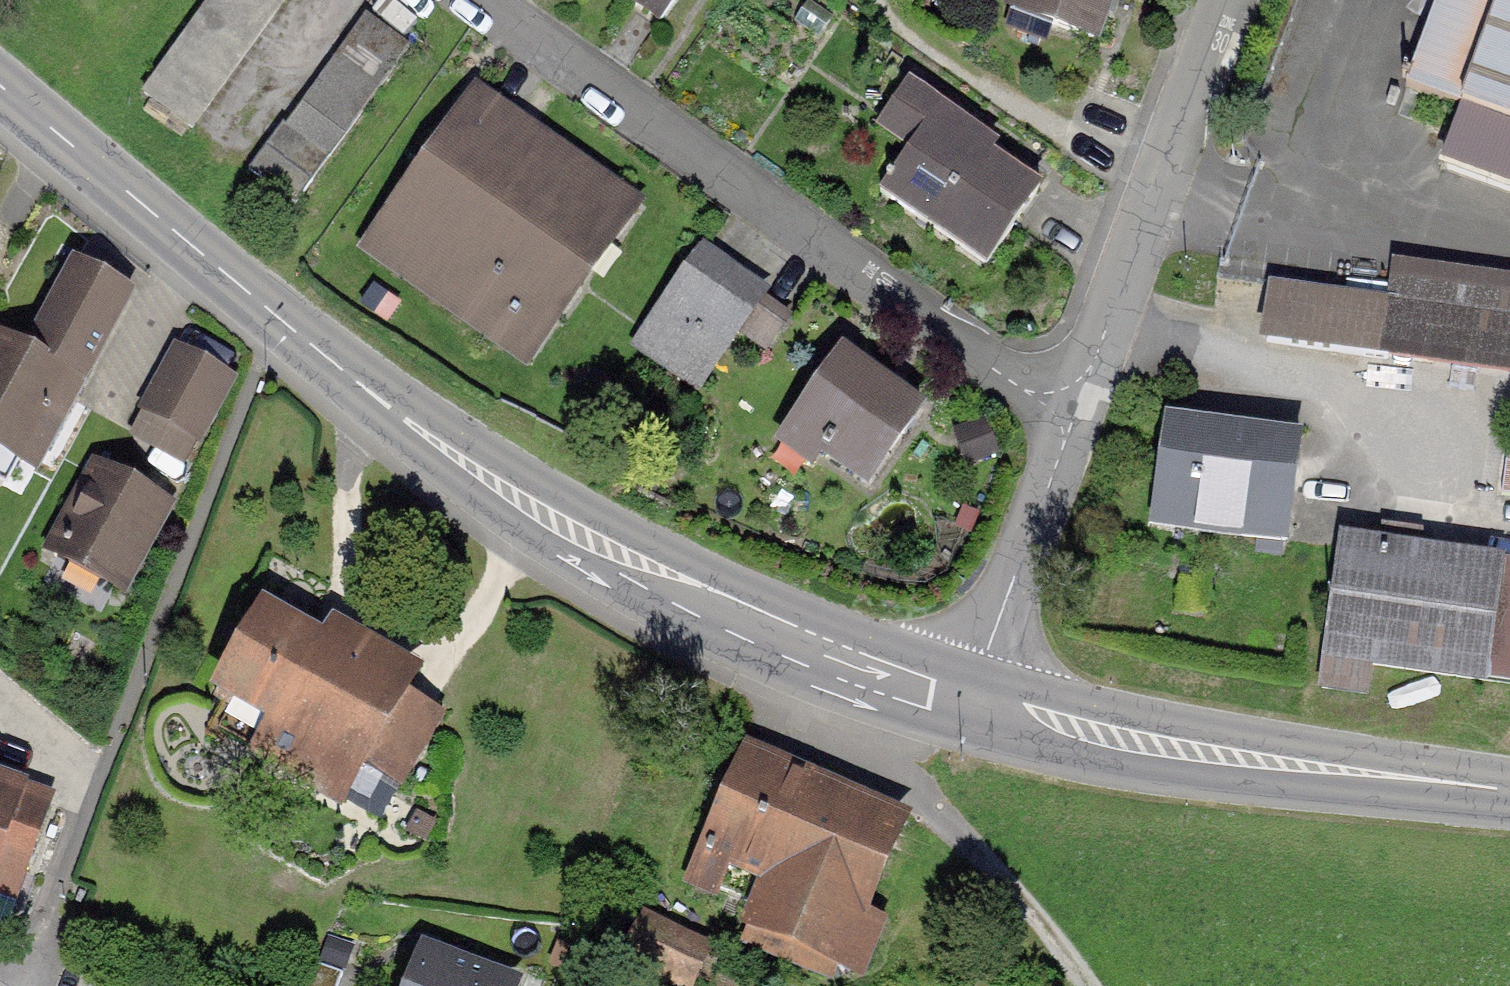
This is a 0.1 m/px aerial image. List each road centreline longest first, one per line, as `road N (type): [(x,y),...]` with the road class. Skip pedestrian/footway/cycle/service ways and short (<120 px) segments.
road 1 (tertiary): [(0,85),(408,421),(504,489),(763,630),(951,700)]
road 2 (residential): [(1067,404),(1027,392),(481,0)]
road 3 (tertiary): [(951,700),(1116,738),(1509,791)]
road 4 (unclassified): [(1229,0),(1094,365),(1067,404)]
road 5 (track): [(951,700),(906,751),(920,792),(1091,985)]
road 6 (unclassified): [(1067,404),(1060,453),(984,655),(951,700)]

